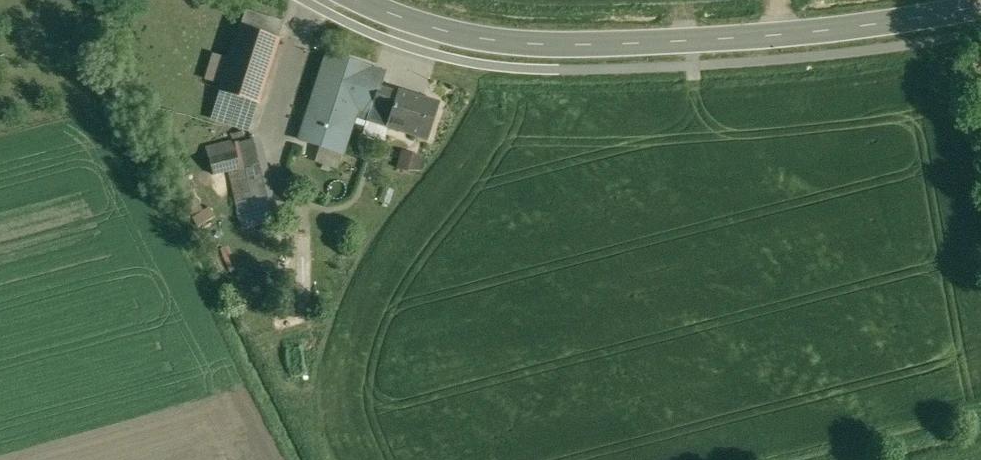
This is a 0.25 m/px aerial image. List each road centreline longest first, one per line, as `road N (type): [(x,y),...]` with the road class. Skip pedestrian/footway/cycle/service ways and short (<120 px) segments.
road 1 (tertiary): [(980,16),(795,53),(548,64),(418,44),(315,0)]

